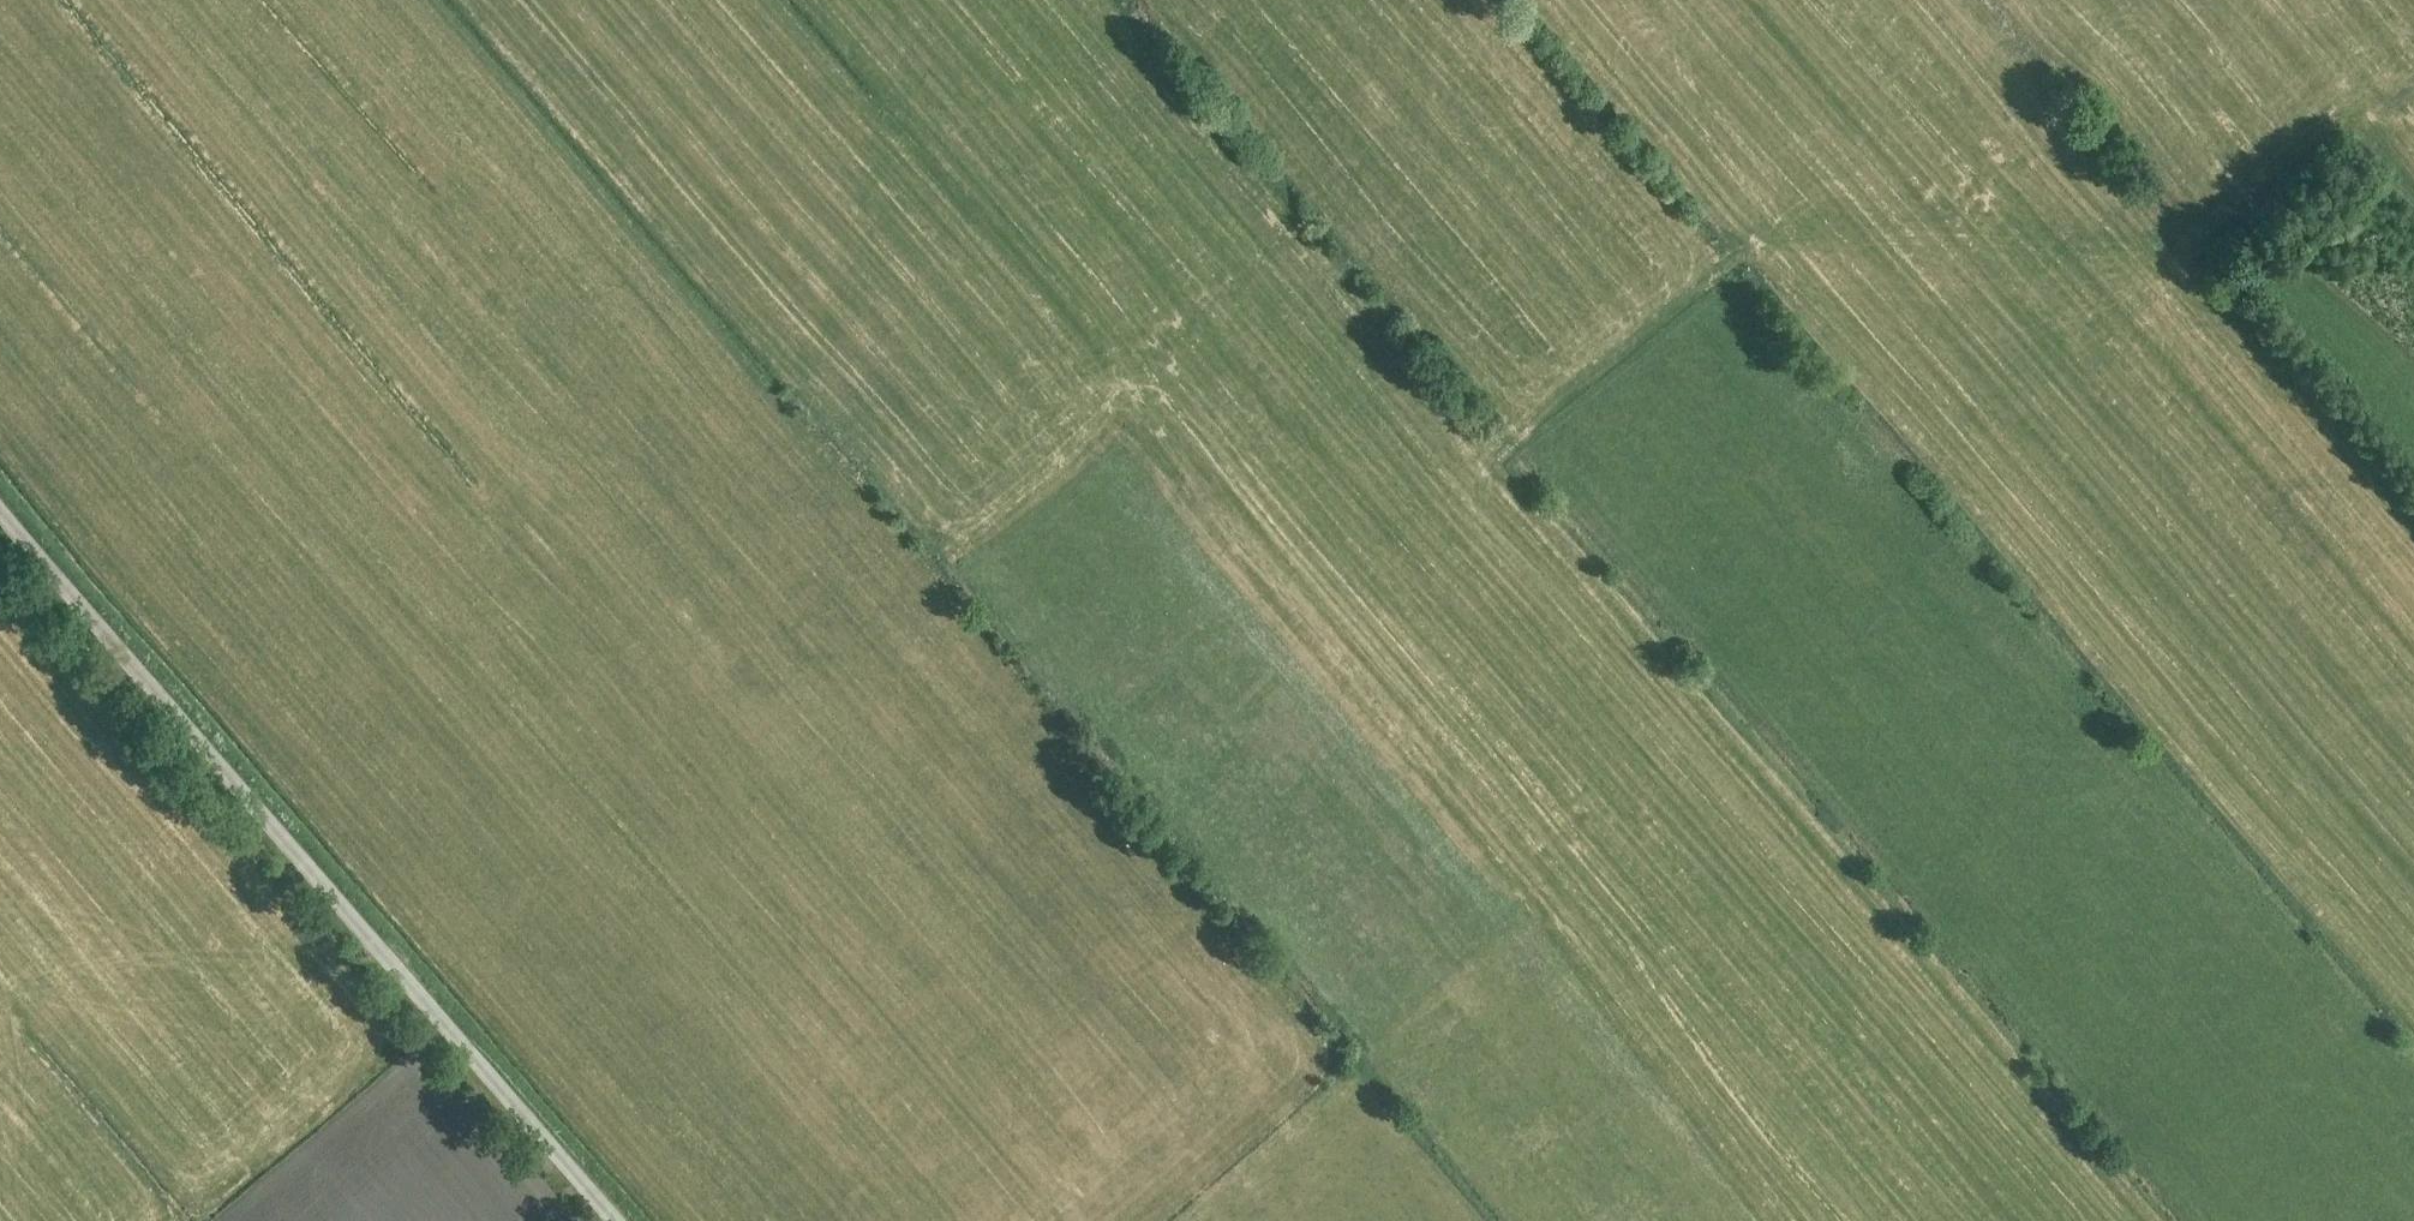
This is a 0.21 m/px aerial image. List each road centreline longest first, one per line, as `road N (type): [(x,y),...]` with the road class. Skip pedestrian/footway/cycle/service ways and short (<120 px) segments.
road 1 (unclassified): [(613,1220),(0,507)]

